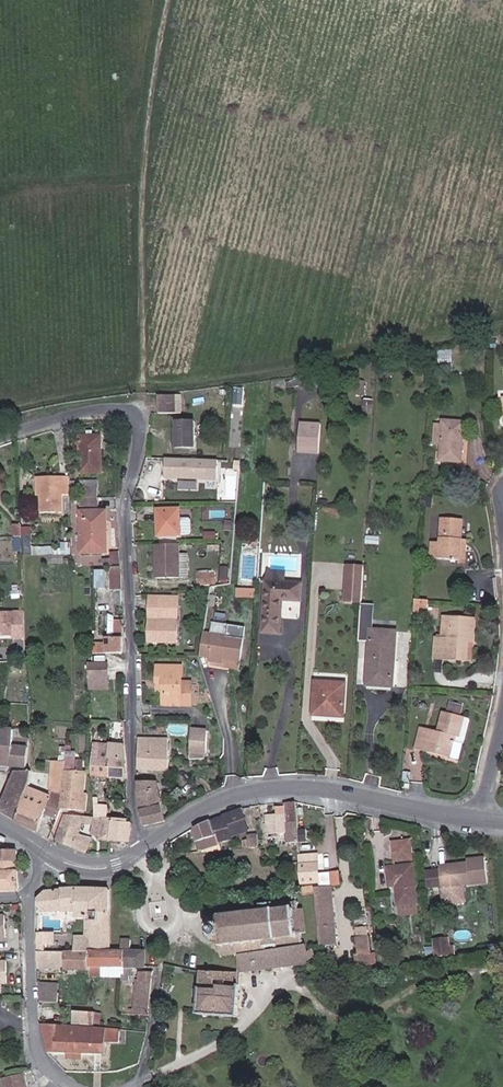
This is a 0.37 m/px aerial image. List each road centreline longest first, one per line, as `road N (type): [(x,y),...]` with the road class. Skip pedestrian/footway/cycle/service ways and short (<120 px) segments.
road 1 (residential): [(0,435),(145,406),(130,527),(138,847)]
road 2 (track): [(168,0),(149,73),(138,205),(135,330),(145,406)]
road 3 (tertiary): [(138,847),(203,805),(262,790),(321,788),(481,820)]
road 4 (residential): [(72,1086),(46,1068),(28,952),(30,899)]

